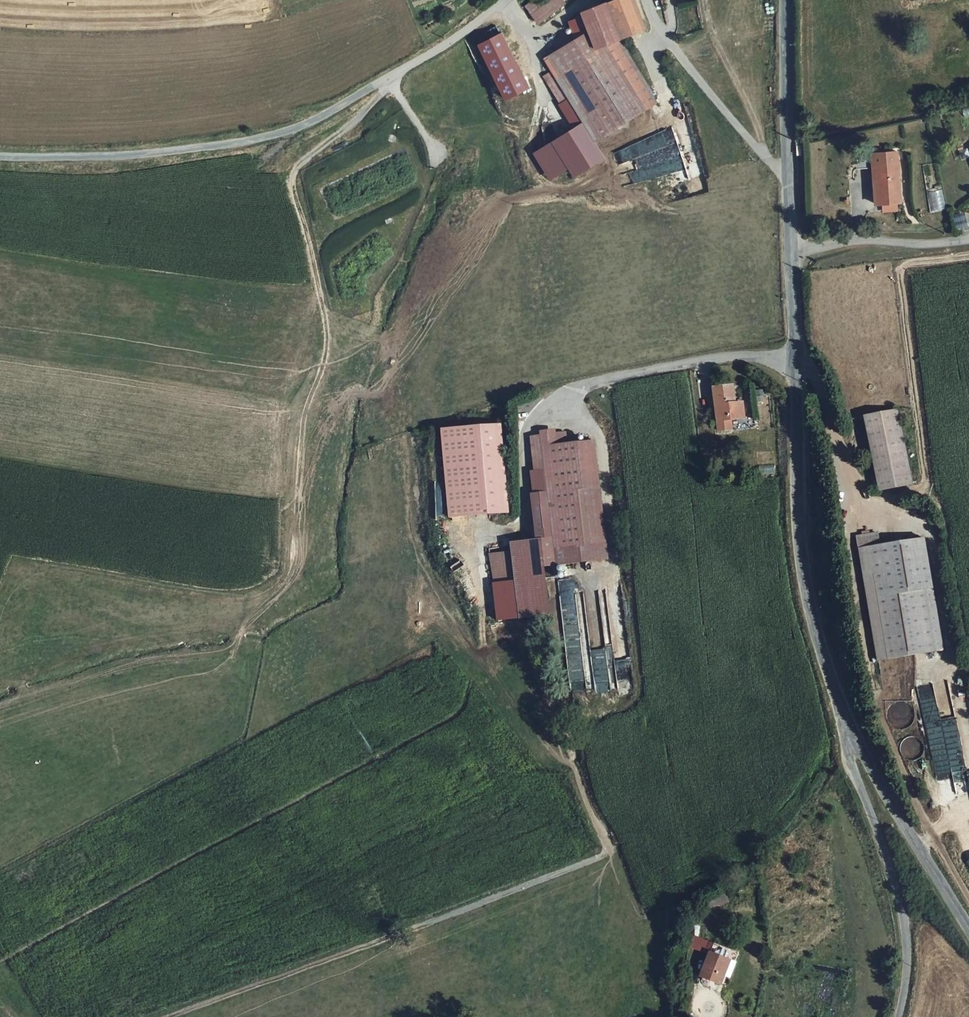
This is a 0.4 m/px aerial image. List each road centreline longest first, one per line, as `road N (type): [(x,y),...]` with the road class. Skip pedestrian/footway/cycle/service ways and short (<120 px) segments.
road 1 (track): [(0,680),(18,671),(24,696),(151,658),(236,647),(294,566),(302,419),(328,345),(304,222),(287,179),(359,117),(387,78),(442,159)]
road 2 (track): [(162,1016),(604,855),(607,844),(571,745)]
road 3 (unclassified): [(503,0),(452,41),(292,130),(135,155),(0,154)]
road 4 (tertiary): [(847,729),(804,582),(794,356)]
road 5 (track): [(856,502),(929,488),(900,267),(968,257)]
road 6 (unclassified): [(901,1016),(907,920),(849,761),(847,729)]
road 7 (unclassified): [(794,356),(693,361),(589,384),(555,410)]
road 8 (tertiary): [(968,932),(847,729)]
road 9 (unclassified): [(769,159),(670,44),(649,0)]
road 10 (tertiary): [(794,356),(788,177)]
road 11 (tertiary): [(788,177),(786,0)]
road 12 (unclassified): [(769,159),(714,39),(706,0)]
road 13 (unclassified): [(794,356),(813,369),(856,502)]

